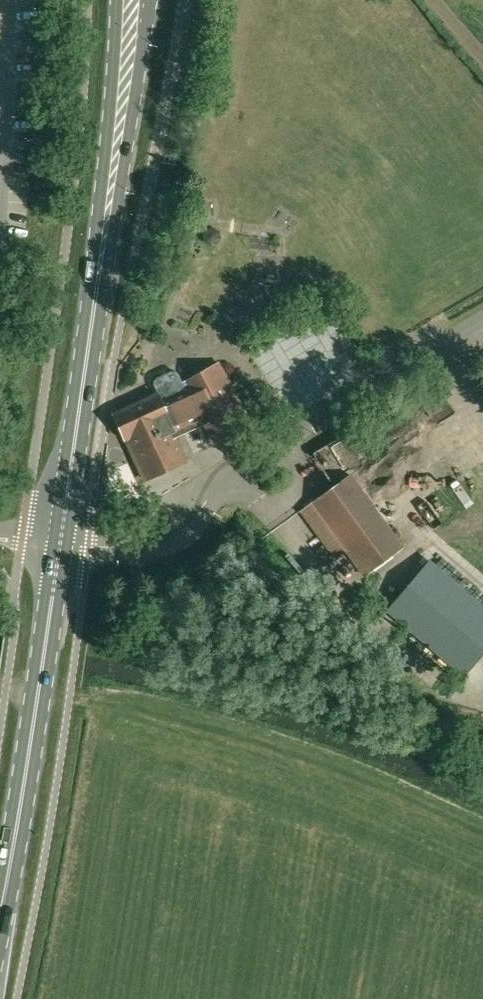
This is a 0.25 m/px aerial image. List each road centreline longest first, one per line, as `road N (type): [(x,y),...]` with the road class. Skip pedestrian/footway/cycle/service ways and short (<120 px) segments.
road 1 (unclassified): [(482,320),(249,460),(177,542),(150,549),(61,544)]
road 2 (secondary): [(61,544),(125,106)]
road 3 (secondary): [(0,924),(61,544)]
road 4 (unclassified): [(0,179),(6,0)]

